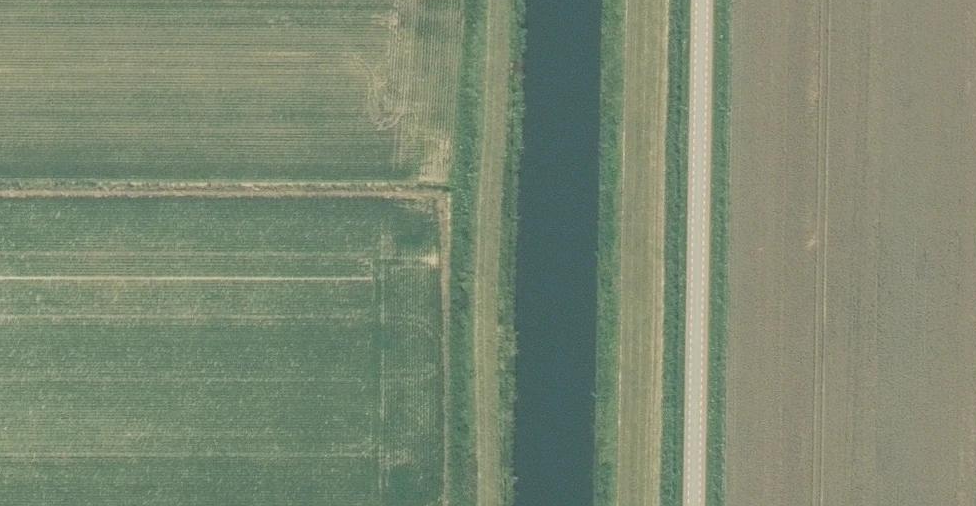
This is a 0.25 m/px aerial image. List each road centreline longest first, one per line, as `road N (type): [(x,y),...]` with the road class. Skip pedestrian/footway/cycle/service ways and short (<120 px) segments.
road 1 (tertiary): [(694,505),(703,0)]

